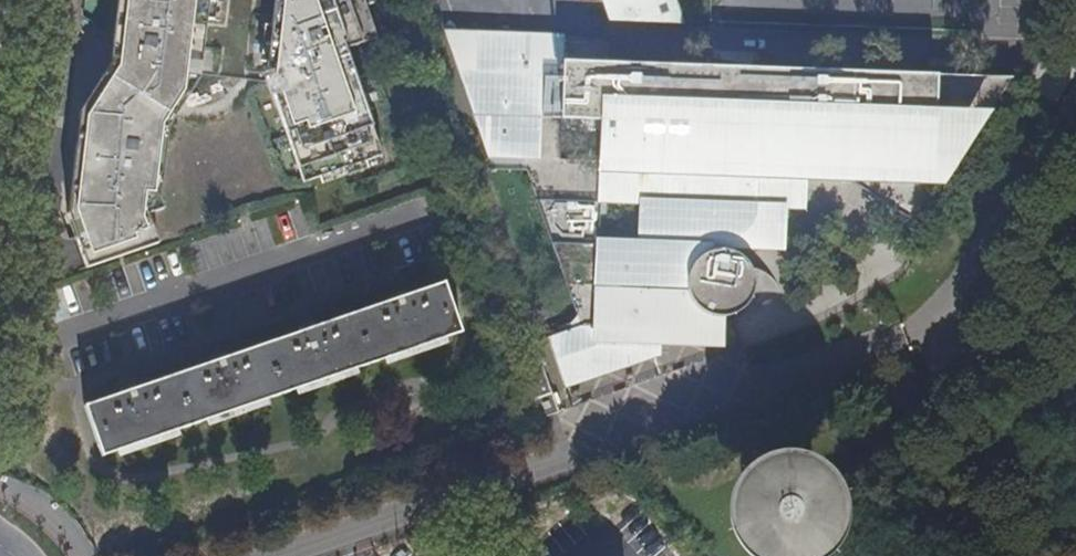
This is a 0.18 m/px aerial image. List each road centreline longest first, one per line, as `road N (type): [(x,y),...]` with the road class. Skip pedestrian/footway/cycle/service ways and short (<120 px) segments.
road 1 (residential): [(0,168),(20,0)]

